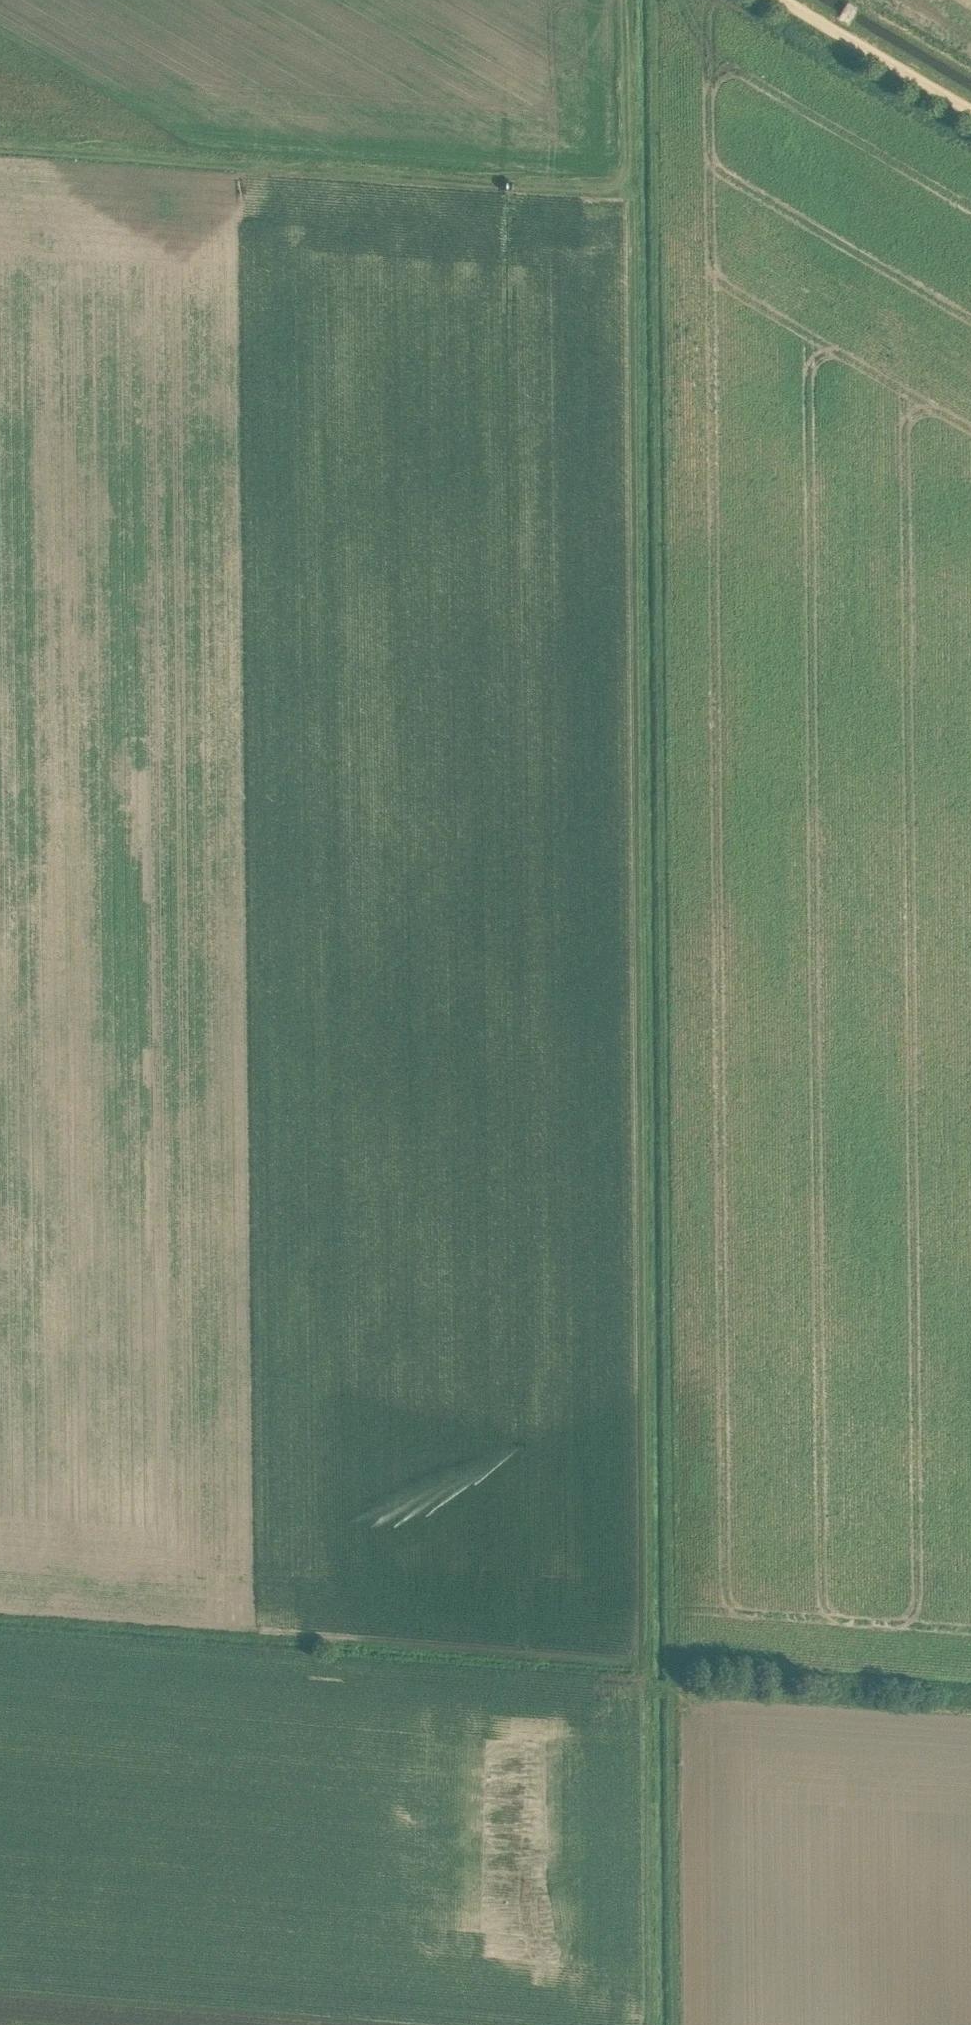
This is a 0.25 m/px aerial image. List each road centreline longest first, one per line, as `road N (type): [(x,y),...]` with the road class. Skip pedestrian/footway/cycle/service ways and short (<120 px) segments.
road 1 (track): [(789,0),(970,109)]

